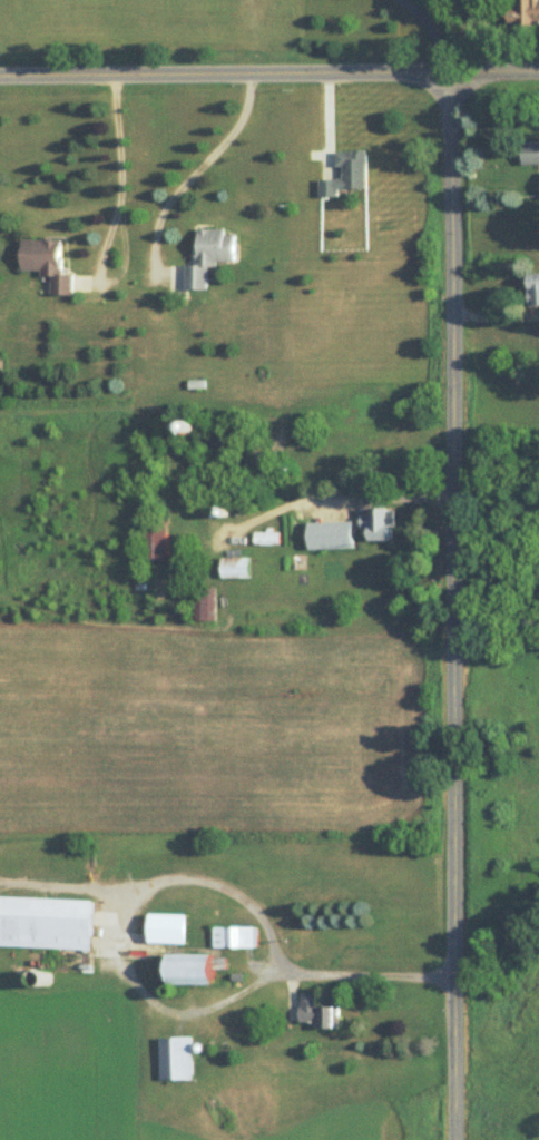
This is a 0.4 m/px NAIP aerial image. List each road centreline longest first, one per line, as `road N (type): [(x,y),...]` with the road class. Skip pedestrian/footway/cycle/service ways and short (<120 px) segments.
road 1 (residential): [(461,1139),(453,75)]
road 2 (residential): [(0,80),(538,73)]

